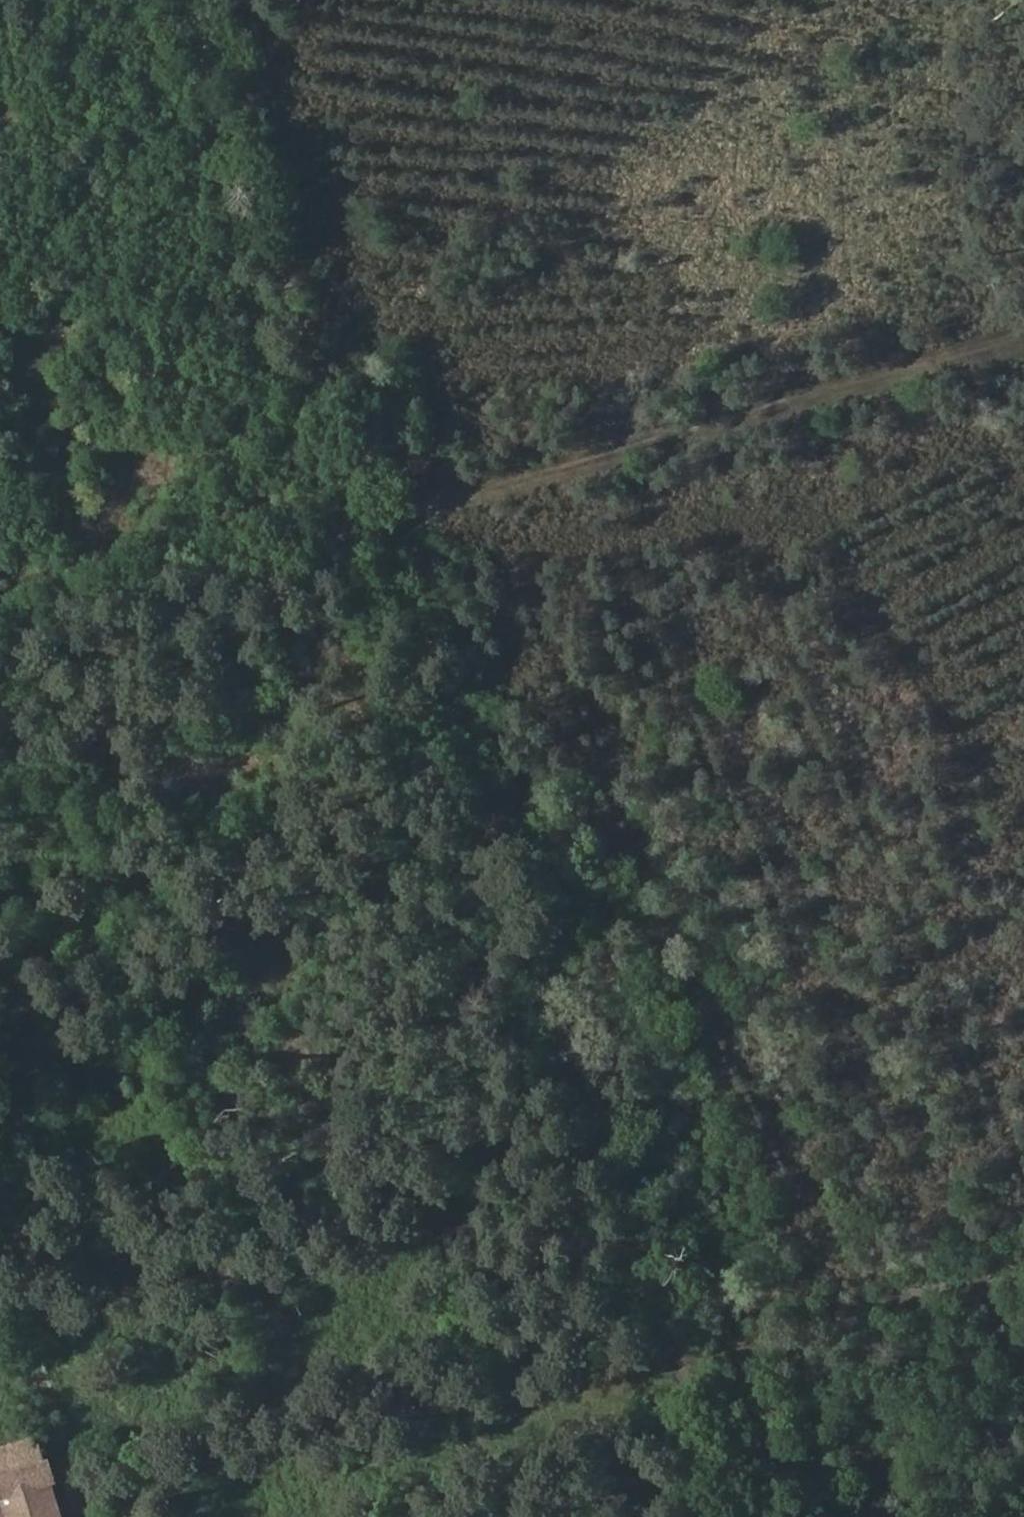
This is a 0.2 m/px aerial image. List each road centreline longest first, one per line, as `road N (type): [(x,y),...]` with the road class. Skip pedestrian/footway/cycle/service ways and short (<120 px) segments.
road 1 (track): [(0,1149),(120,1516)]

